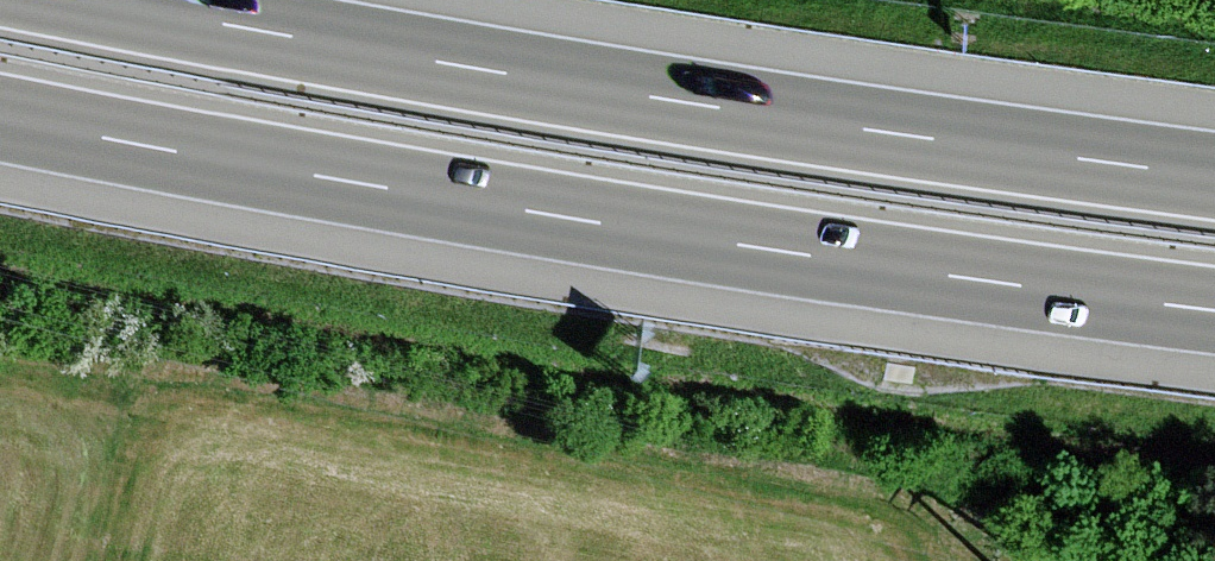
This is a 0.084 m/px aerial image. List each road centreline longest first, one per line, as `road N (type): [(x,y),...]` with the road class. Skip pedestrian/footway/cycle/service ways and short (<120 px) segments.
road 1 (motorway): [(0,116),(620,232),(1214,310)]
road 2 (motorway): [(1214,175),(631,107),(57,0)]

